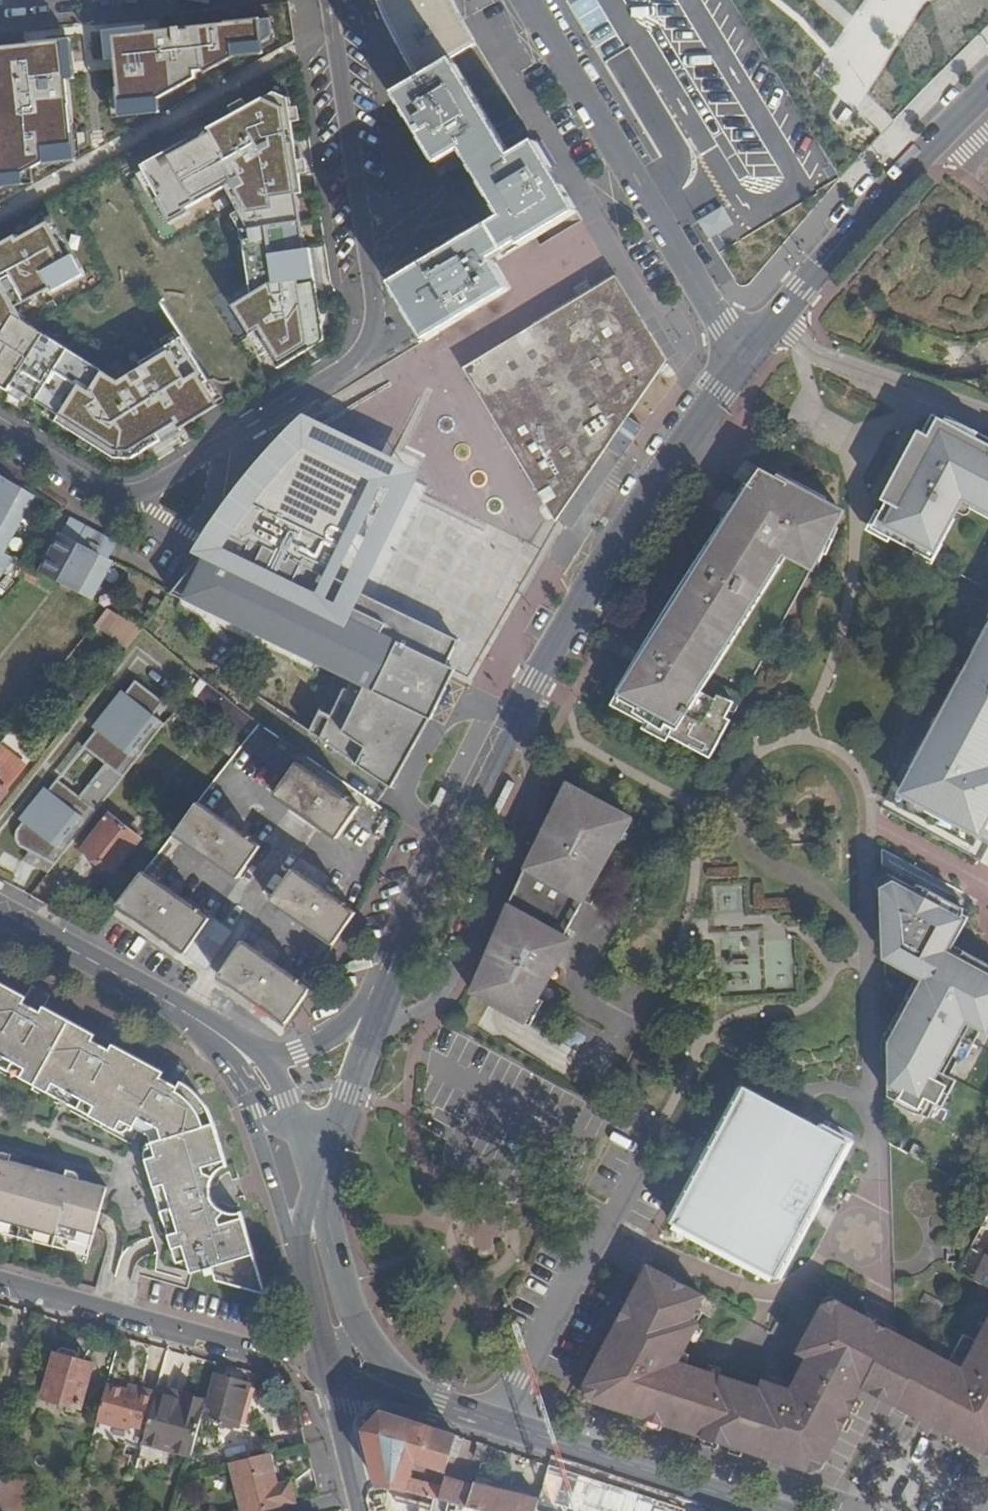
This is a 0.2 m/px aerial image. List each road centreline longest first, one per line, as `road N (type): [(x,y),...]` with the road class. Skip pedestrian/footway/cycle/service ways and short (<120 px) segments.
road 1 (residential): [(0,429),(99,489),(148,490),(343,370),(365,348),(374,320),(334,0)]
road 2 (secondary): [(379,1015),(513,710),(743,356)]
road 3 (residential): [(527,0),(743,356)]
road 4 (secondary): [(771,1510),(419,1397)]
road 5 (secondary): [(743,356),(890,180),(987,80)]
road 6 (residential): [(0,1282),(329,1370)]
road 7 (tertiary): [(191,1016),(0,912)]
road 8 (tertiary): [(238,1069),(295,1242)]
road 9 (secondary): [(361,1332),(317,1183)]
road 10 (secondary): [(295,1242),(329,1370)]
road 11 (tertiary): [(379,1015),(299,1053),(267,1057)]

